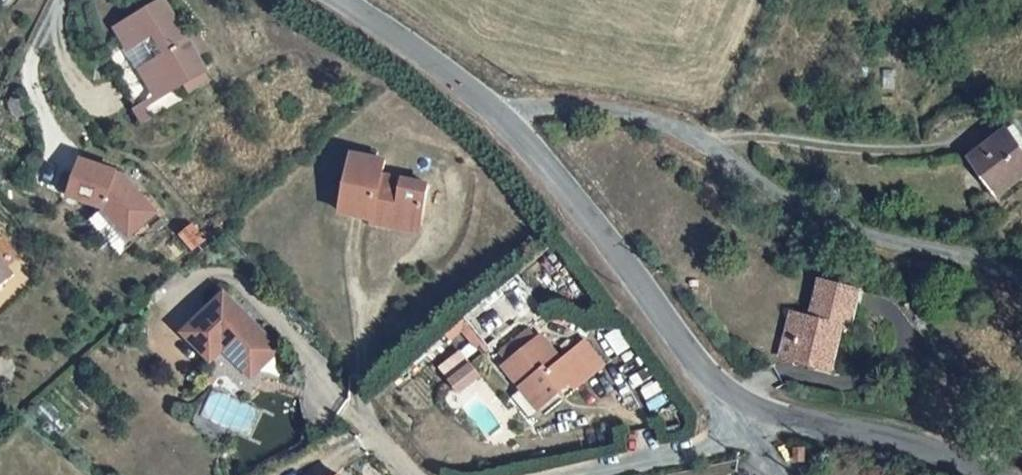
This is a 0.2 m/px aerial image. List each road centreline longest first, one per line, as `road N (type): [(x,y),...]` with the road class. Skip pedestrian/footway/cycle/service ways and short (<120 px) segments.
road 1 (residential): [(498,116),(529,106),(636,113),(706,140),(775,193),(861,232),(1021,277)]
road 2 (tertiary): [(729,405),(562,185),(498,116)]
road 3 (tertiary): [(993,474),(862,432),(729,405)]
road 4 (tertiary): [(498,116),(337,0)]
road 5 (residential): [(572,474),(703,450),(740,427)]

